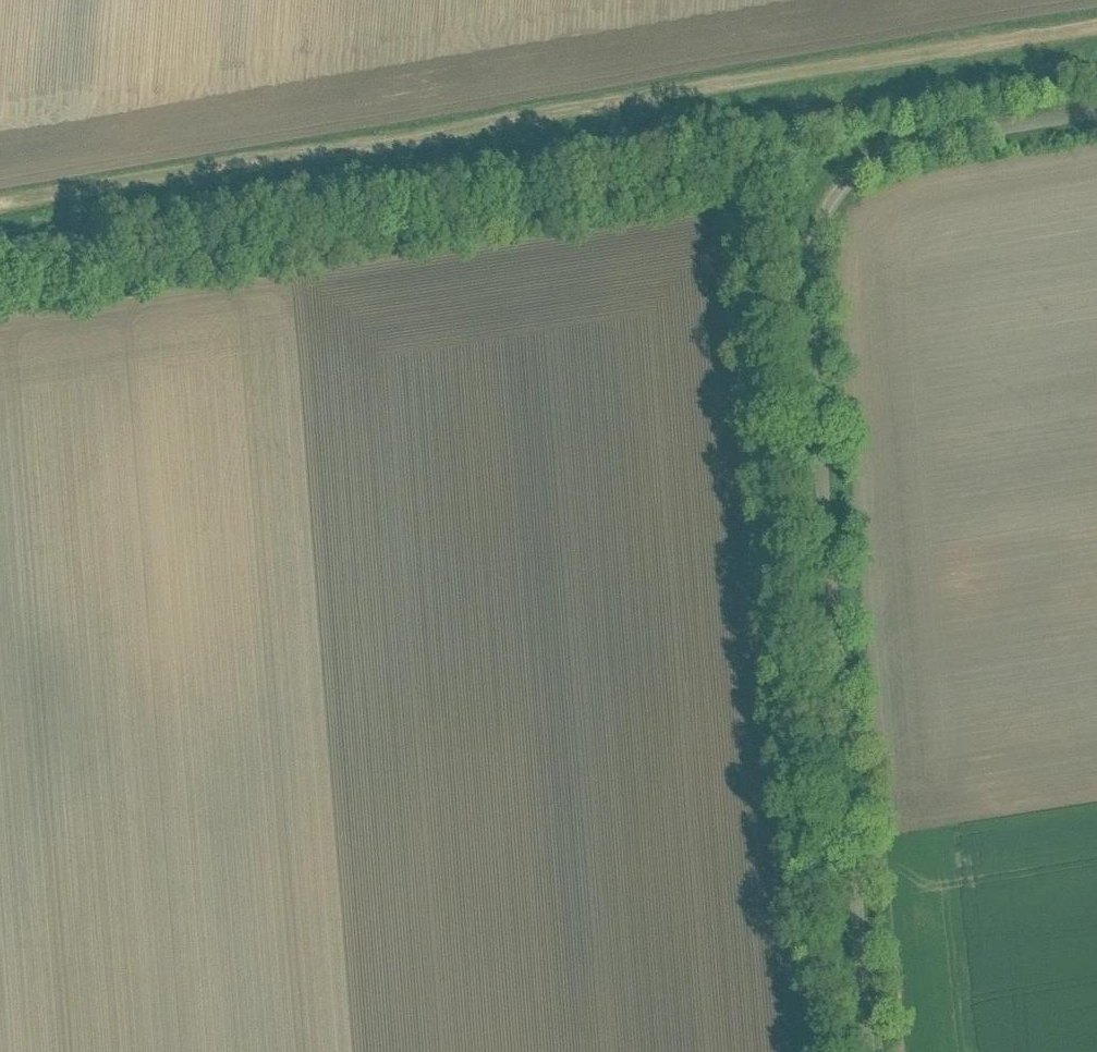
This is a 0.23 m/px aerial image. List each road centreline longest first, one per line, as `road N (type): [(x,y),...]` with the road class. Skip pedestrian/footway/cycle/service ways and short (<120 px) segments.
road 1 (unclassified): [(865,1051),(805,251),(868,149),(935,127),(1096,104)]
road 2 (track): [(1096,26),(0,208)]

